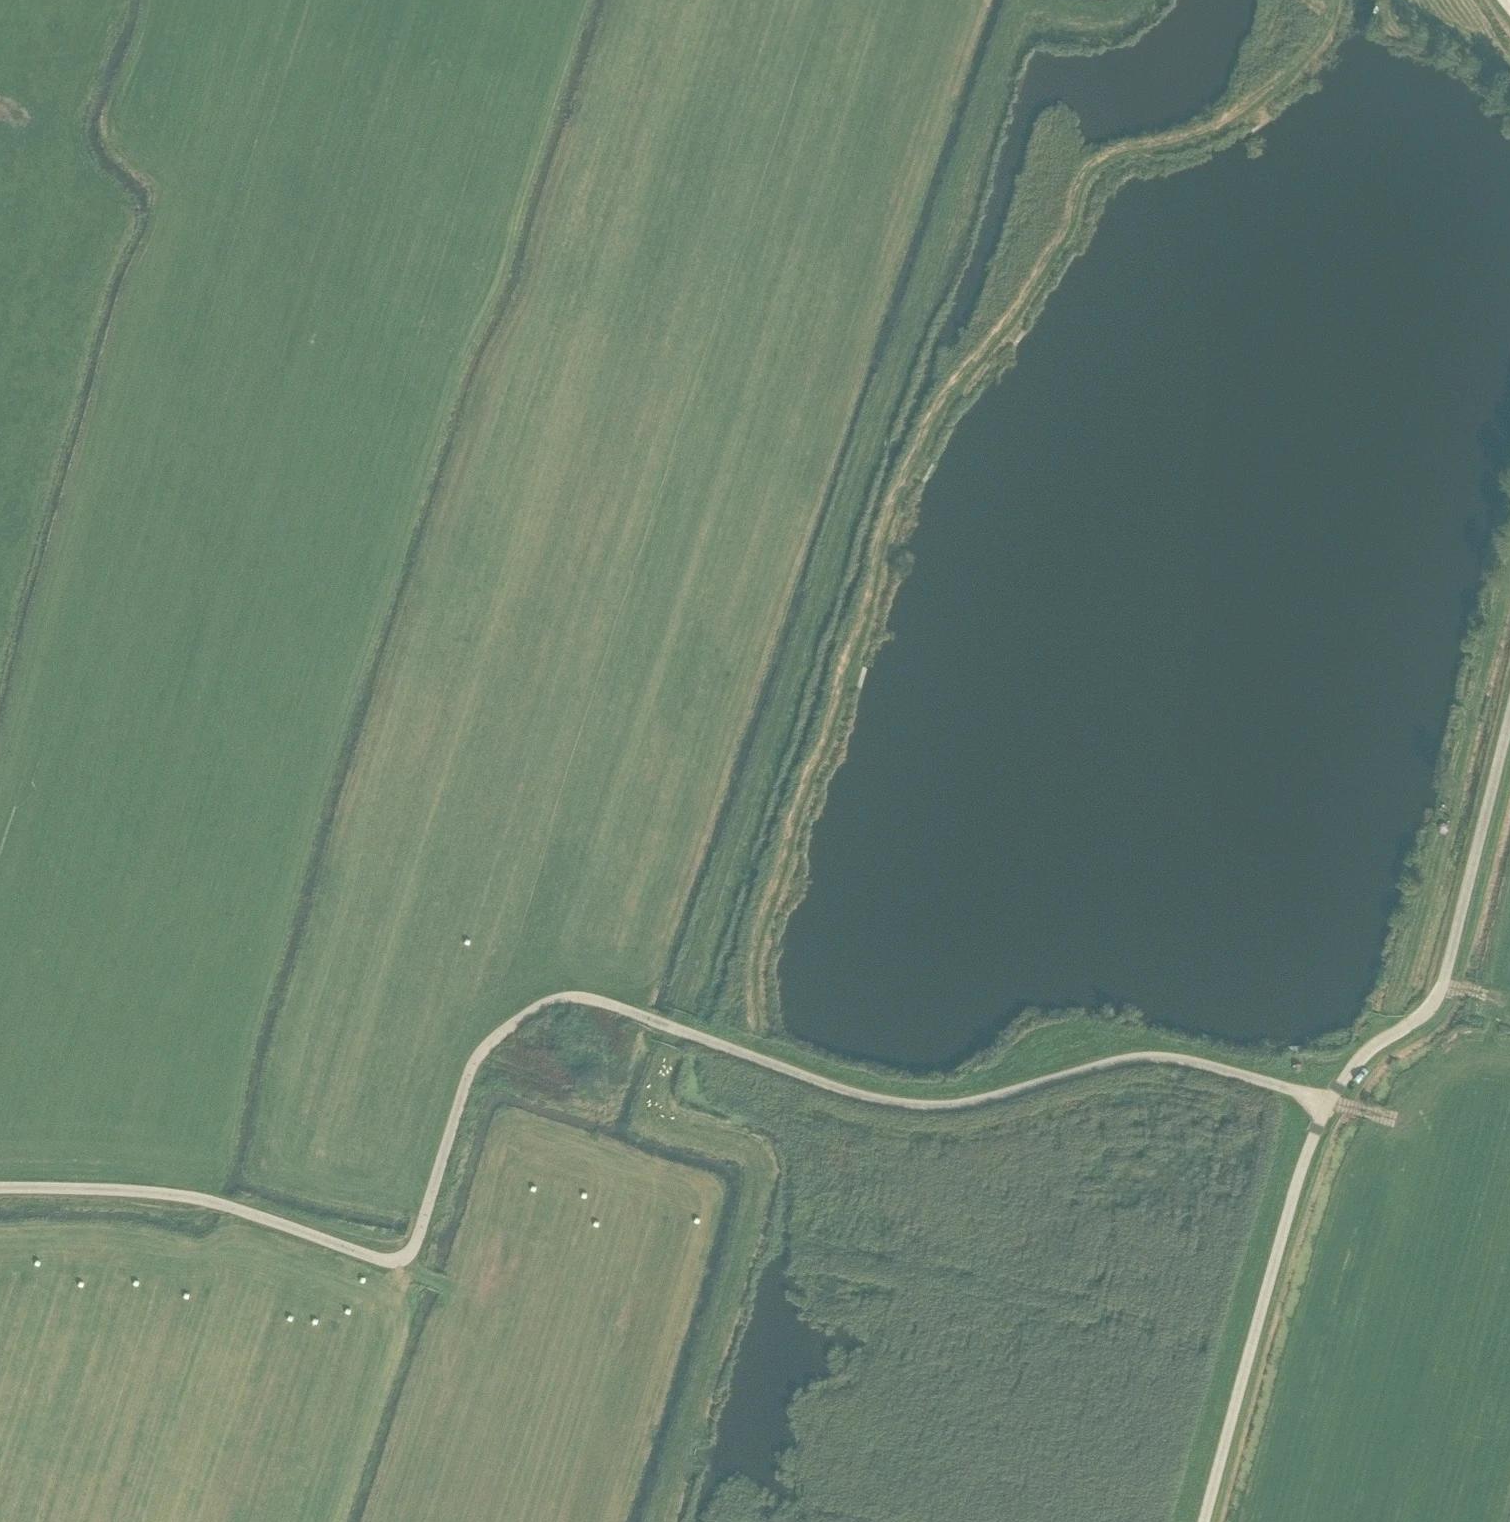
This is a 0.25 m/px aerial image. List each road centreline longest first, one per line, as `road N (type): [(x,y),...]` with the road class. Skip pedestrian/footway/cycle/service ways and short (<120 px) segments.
road 1 (track): [(1329,1102),(1185,1060),(1138,1060),(973,1104),(924,1107),(869,1099),(570,999),(527,1013),(477,1057),(413,1251),(403,1257),(383,1261),(217,1202),(161,1191),(0,1190)]
road 2 (unclassified): [(1205,1521),(1316,1129),(1360,1058),(1422,1017),(1444,988),(1509,725)]

